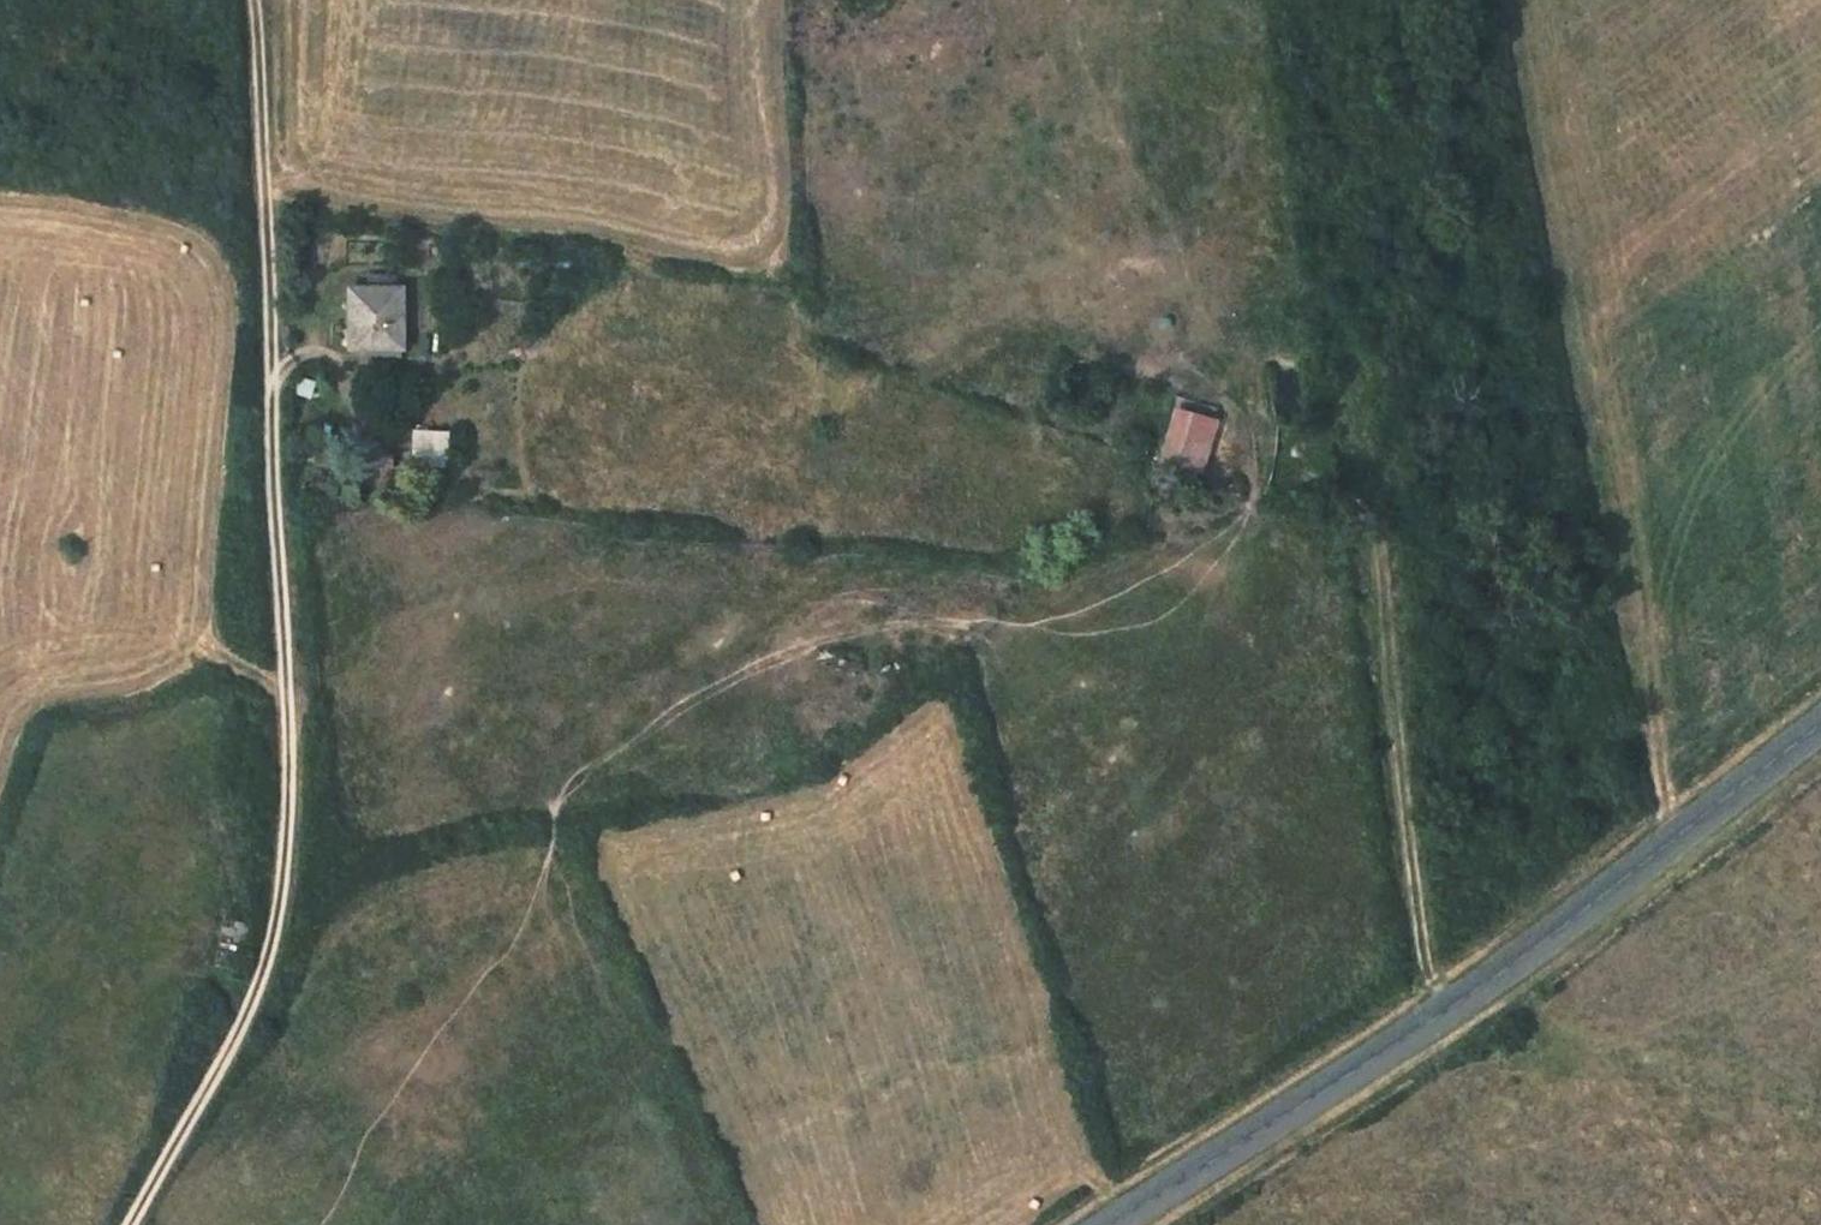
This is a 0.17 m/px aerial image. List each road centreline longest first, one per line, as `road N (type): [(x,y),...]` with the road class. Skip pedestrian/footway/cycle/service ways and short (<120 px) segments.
road 1 (track): [(134,1224),(259,992),(278,919),(288,718),(257,0)]
road 2 (secondary): [(1820,729),(1594,911),(1411,1040),(1121,1224)]

